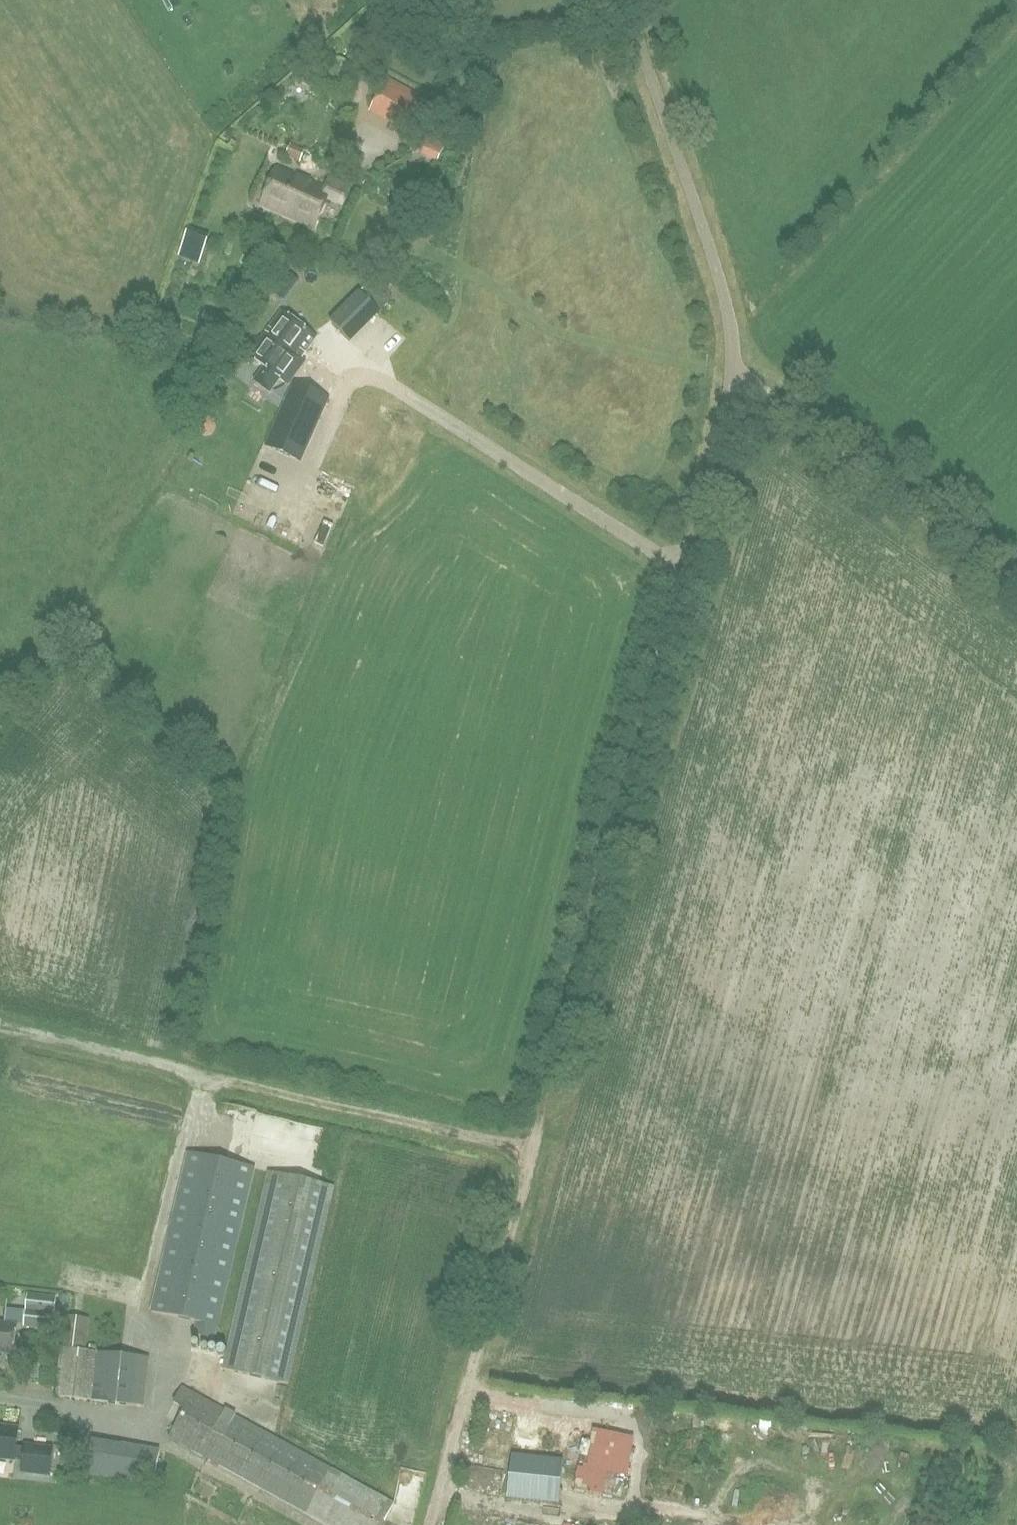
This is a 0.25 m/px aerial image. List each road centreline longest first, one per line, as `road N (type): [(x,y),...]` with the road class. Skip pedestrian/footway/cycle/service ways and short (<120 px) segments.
road 1 (track): [(686,550),(465,1392)]
road 2 (track): [(0,1027),(527,1148)]
road 3 (track): [(735,366),(719,279),(622,0)]
road 4 (track): [(735,366),(1016,583)]
road 5 (track): [(686,550),(735,366)]
road 6 (track): [(430,1524),(465,1392)]

